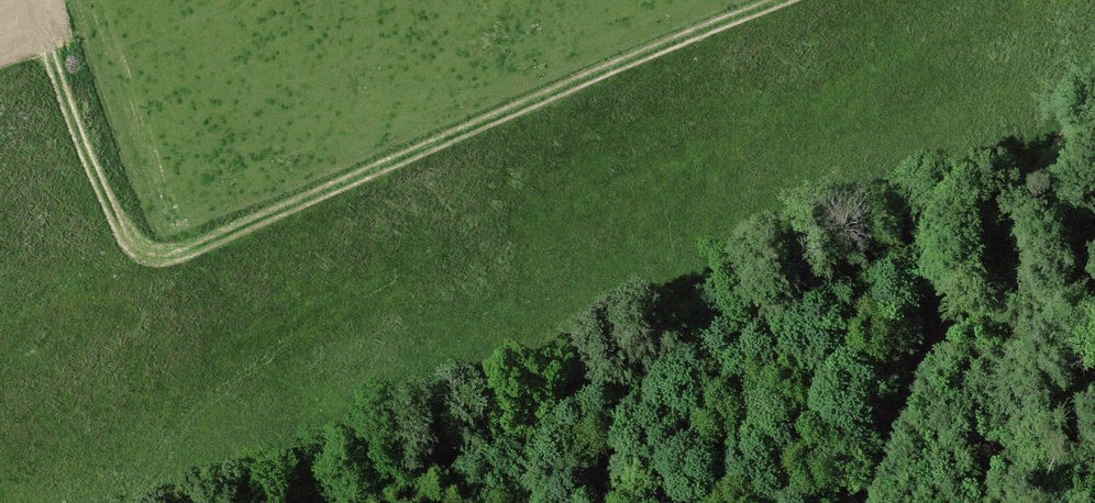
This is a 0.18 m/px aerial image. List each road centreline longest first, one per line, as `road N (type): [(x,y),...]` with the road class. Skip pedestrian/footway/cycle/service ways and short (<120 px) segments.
road 1 (track): [(322,502),(1021,199)]
road 2 (track): [(182,235),(770,0)]
road 3 (track): [(867,502),(901,411),(942,336),(1021,199),(1094,106)]

